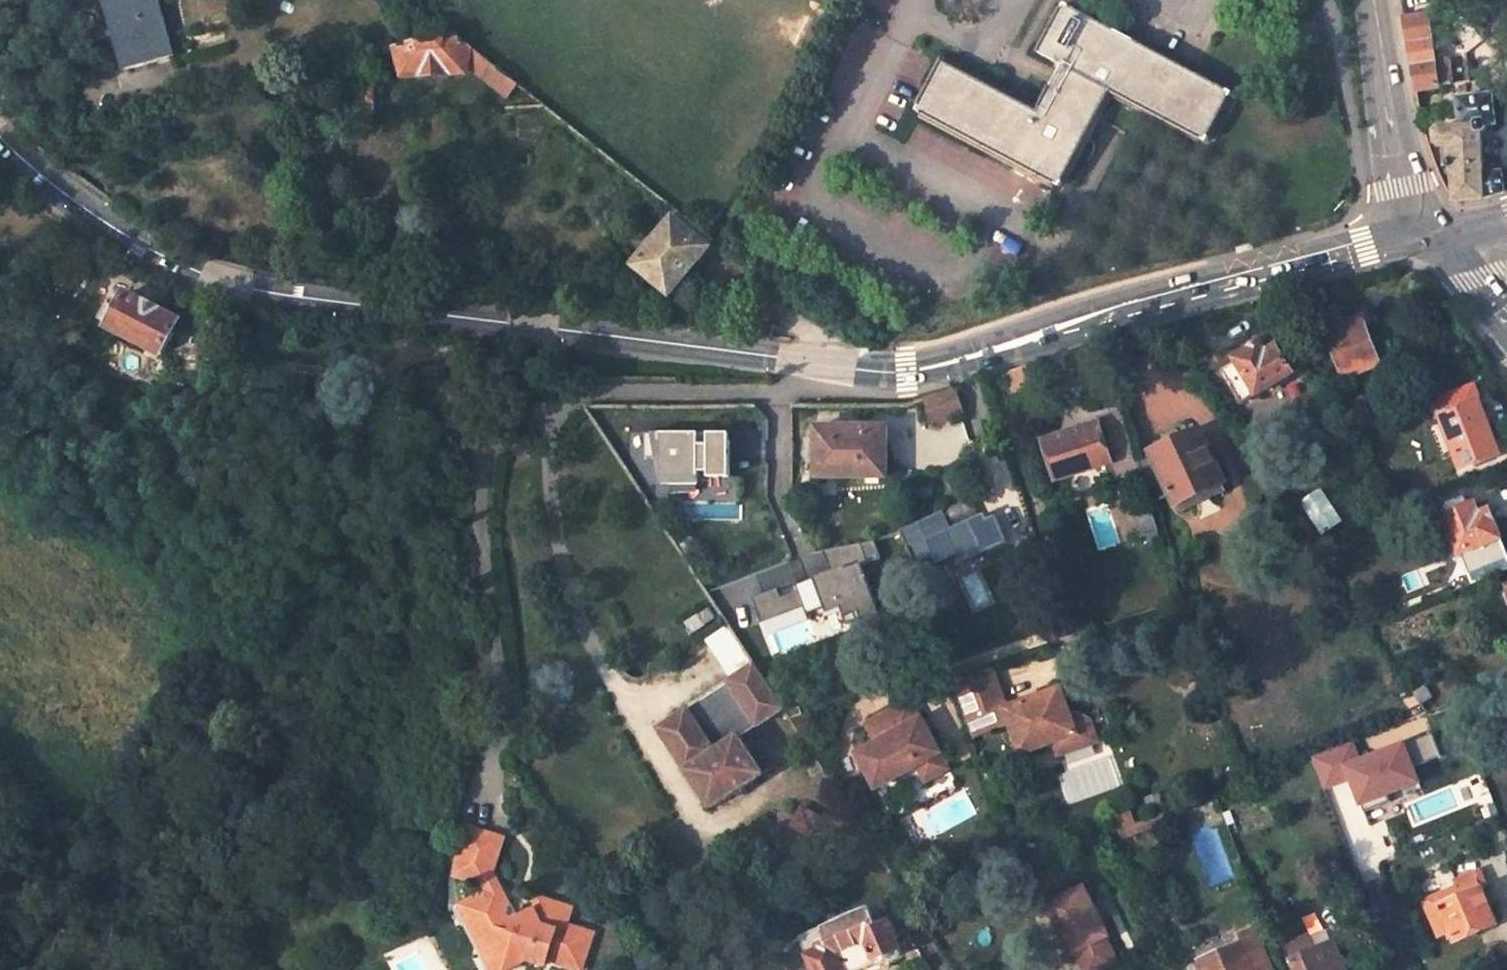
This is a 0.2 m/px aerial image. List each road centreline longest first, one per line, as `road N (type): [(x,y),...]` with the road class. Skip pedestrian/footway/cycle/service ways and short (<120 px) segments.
road 1 (secondary): [(1439,231),(1177,288),(931,371),(847,372),(262,291),(173,265),(79,210),(0,144)]
road 2 (tertiary): [(1439,231),(1403,186),(1393,155),(1371,0)]

